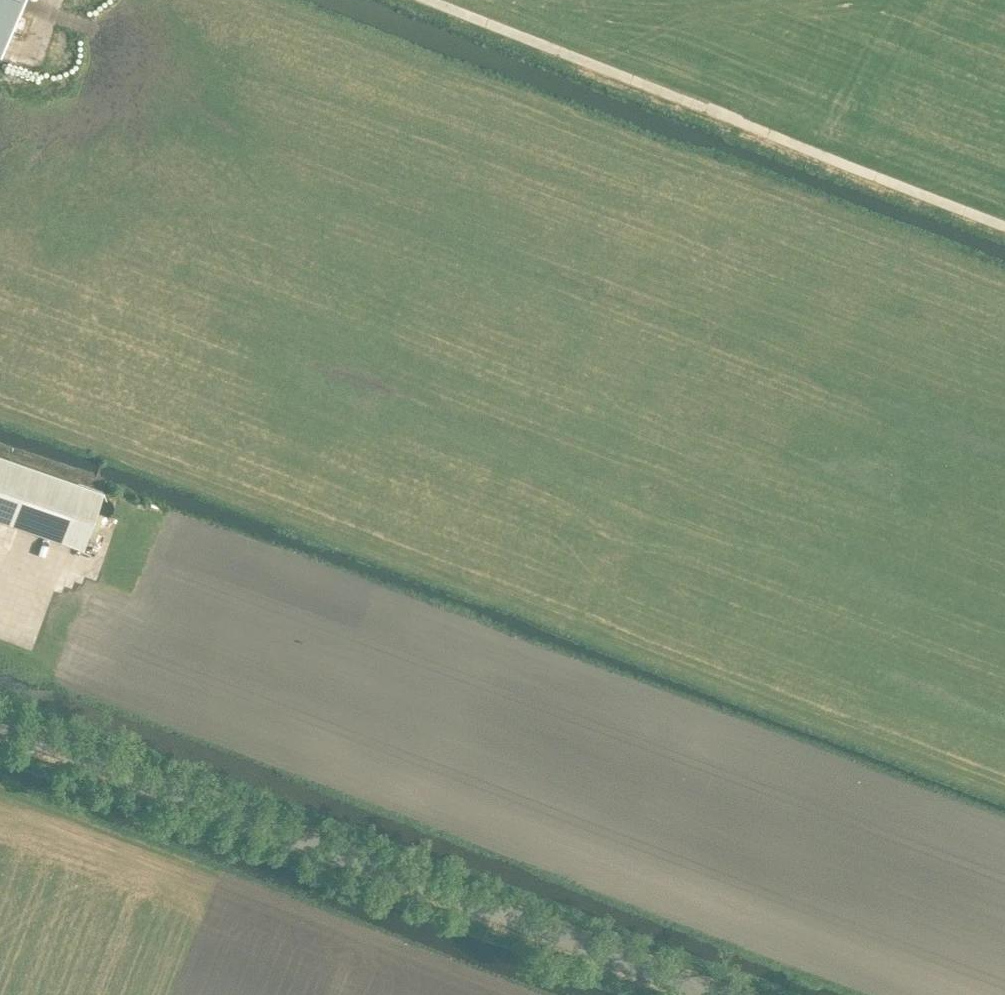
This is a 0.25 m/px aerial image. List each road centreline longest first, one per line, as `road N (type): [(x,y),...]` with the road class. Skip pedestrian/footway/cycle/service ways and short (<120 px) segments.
road 1 (tertiary): [(722,994),(0,723)]
road 2 (track): [(430,0),(1004,229)]

